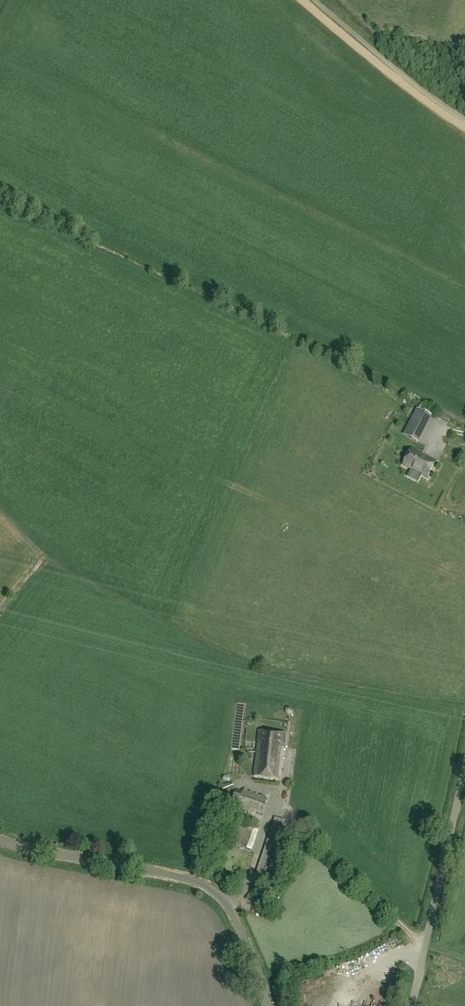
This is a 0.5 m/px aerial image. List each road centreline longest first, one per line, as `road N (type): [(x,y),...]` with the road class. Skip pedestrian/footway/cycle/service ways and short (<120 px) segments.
road 1 (unclassified): [(268,1005),(232,912),(206,887),(0,840)]
road 2 (unclassified): [(411,1005),(464,770)]
road 3 (track): [(464,128),(302,0)]

